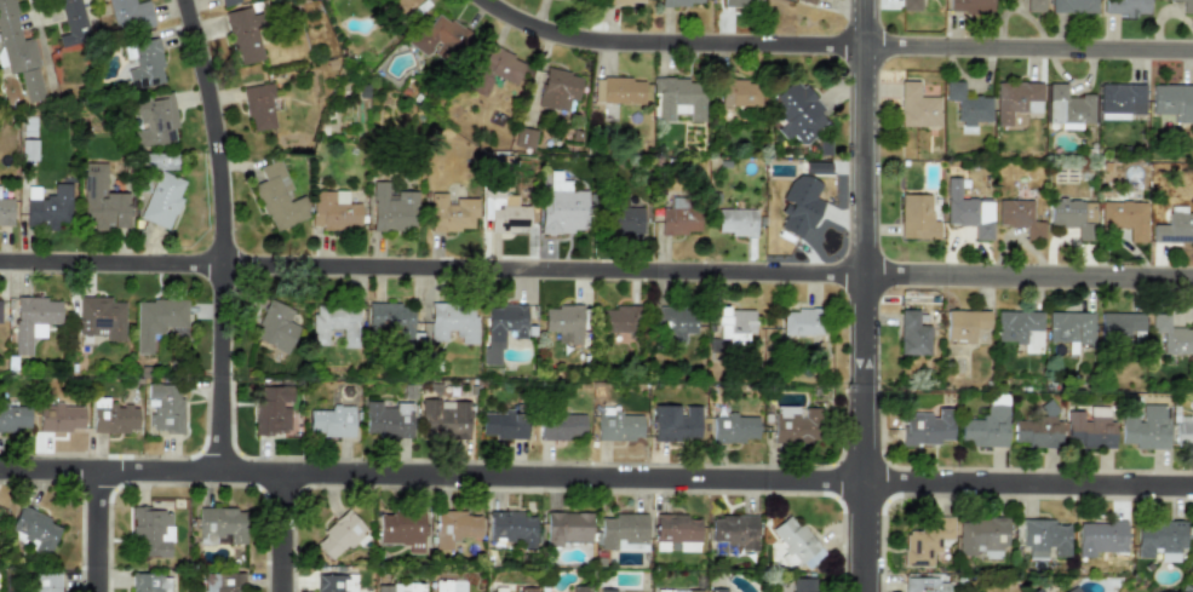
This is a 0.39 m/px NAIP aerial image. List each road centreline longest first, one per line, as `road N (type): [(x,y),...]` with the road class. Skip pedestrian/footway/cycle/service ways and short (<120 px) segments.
road 1 (residential): [(0,266),(1192,280)]
road 2 (residential): [(0,479),(862,496)]
road 3 (residential): [(1192,67),(614,57),(551,44),(474,0)]
road 4 (residential): [(862,591),(864,0)]
road 5 (residential): [(220,483),(224,225),(216,145),(182,0)]
road 6 (residential): [(862,496),(1192,504)]

